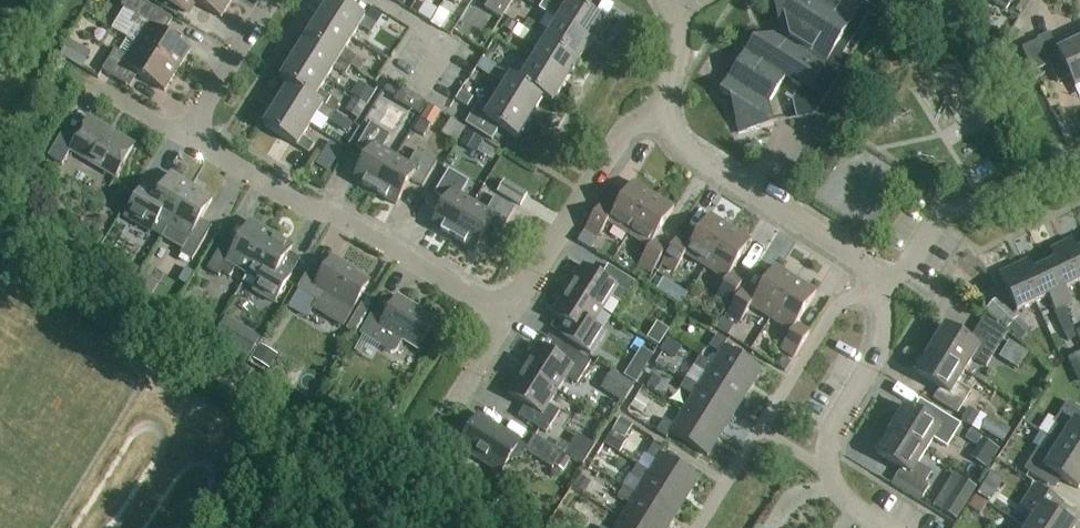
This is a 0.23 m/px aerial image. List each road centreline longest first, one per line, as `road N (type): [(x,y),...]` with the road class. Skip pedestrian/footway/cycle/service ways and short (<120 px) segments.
road 1 (residential): [(512,315),(185,136),(270,0)]
road 2 (unclassified): [(879,284),(857,254),(682,144),(660,107)]
road 3 (residential): [(660,107),(625,127),(512,315)]
road 4 (residential): [(879,284),(907,267),(939,221),(1079,157)]
road 5 (unclassified): [(837,477),(832,441),(883,333),(879,284)]
road 6 (residential): [(762,425),(834,305),(879,284)]
road 7 (residential): [(699,527),(762,425)]

